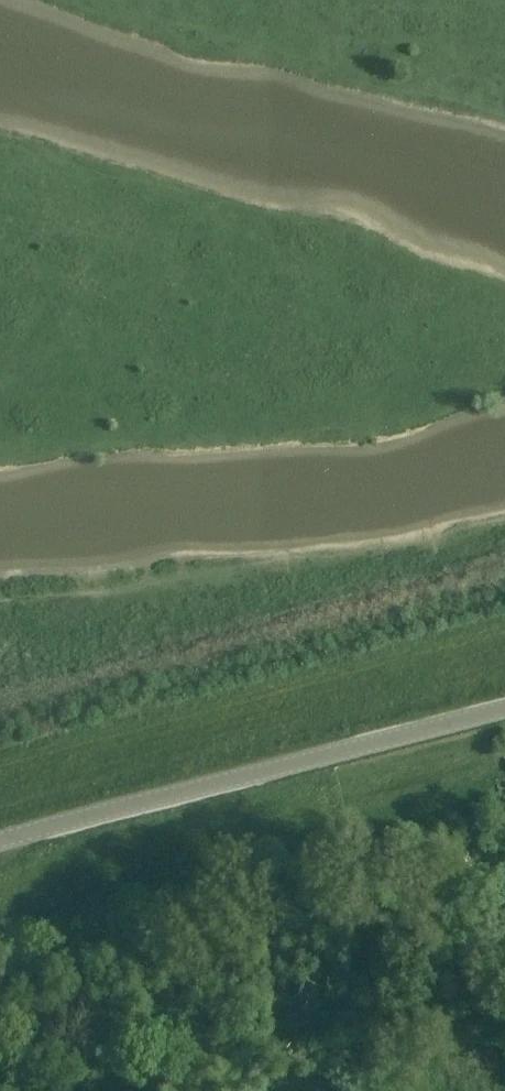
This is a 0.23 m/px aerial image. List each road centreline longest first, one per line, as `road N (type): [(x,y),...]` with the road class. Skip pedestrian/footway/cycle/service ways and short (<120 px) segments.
road 1 (unclassified): [(0,847),(504,719)]

